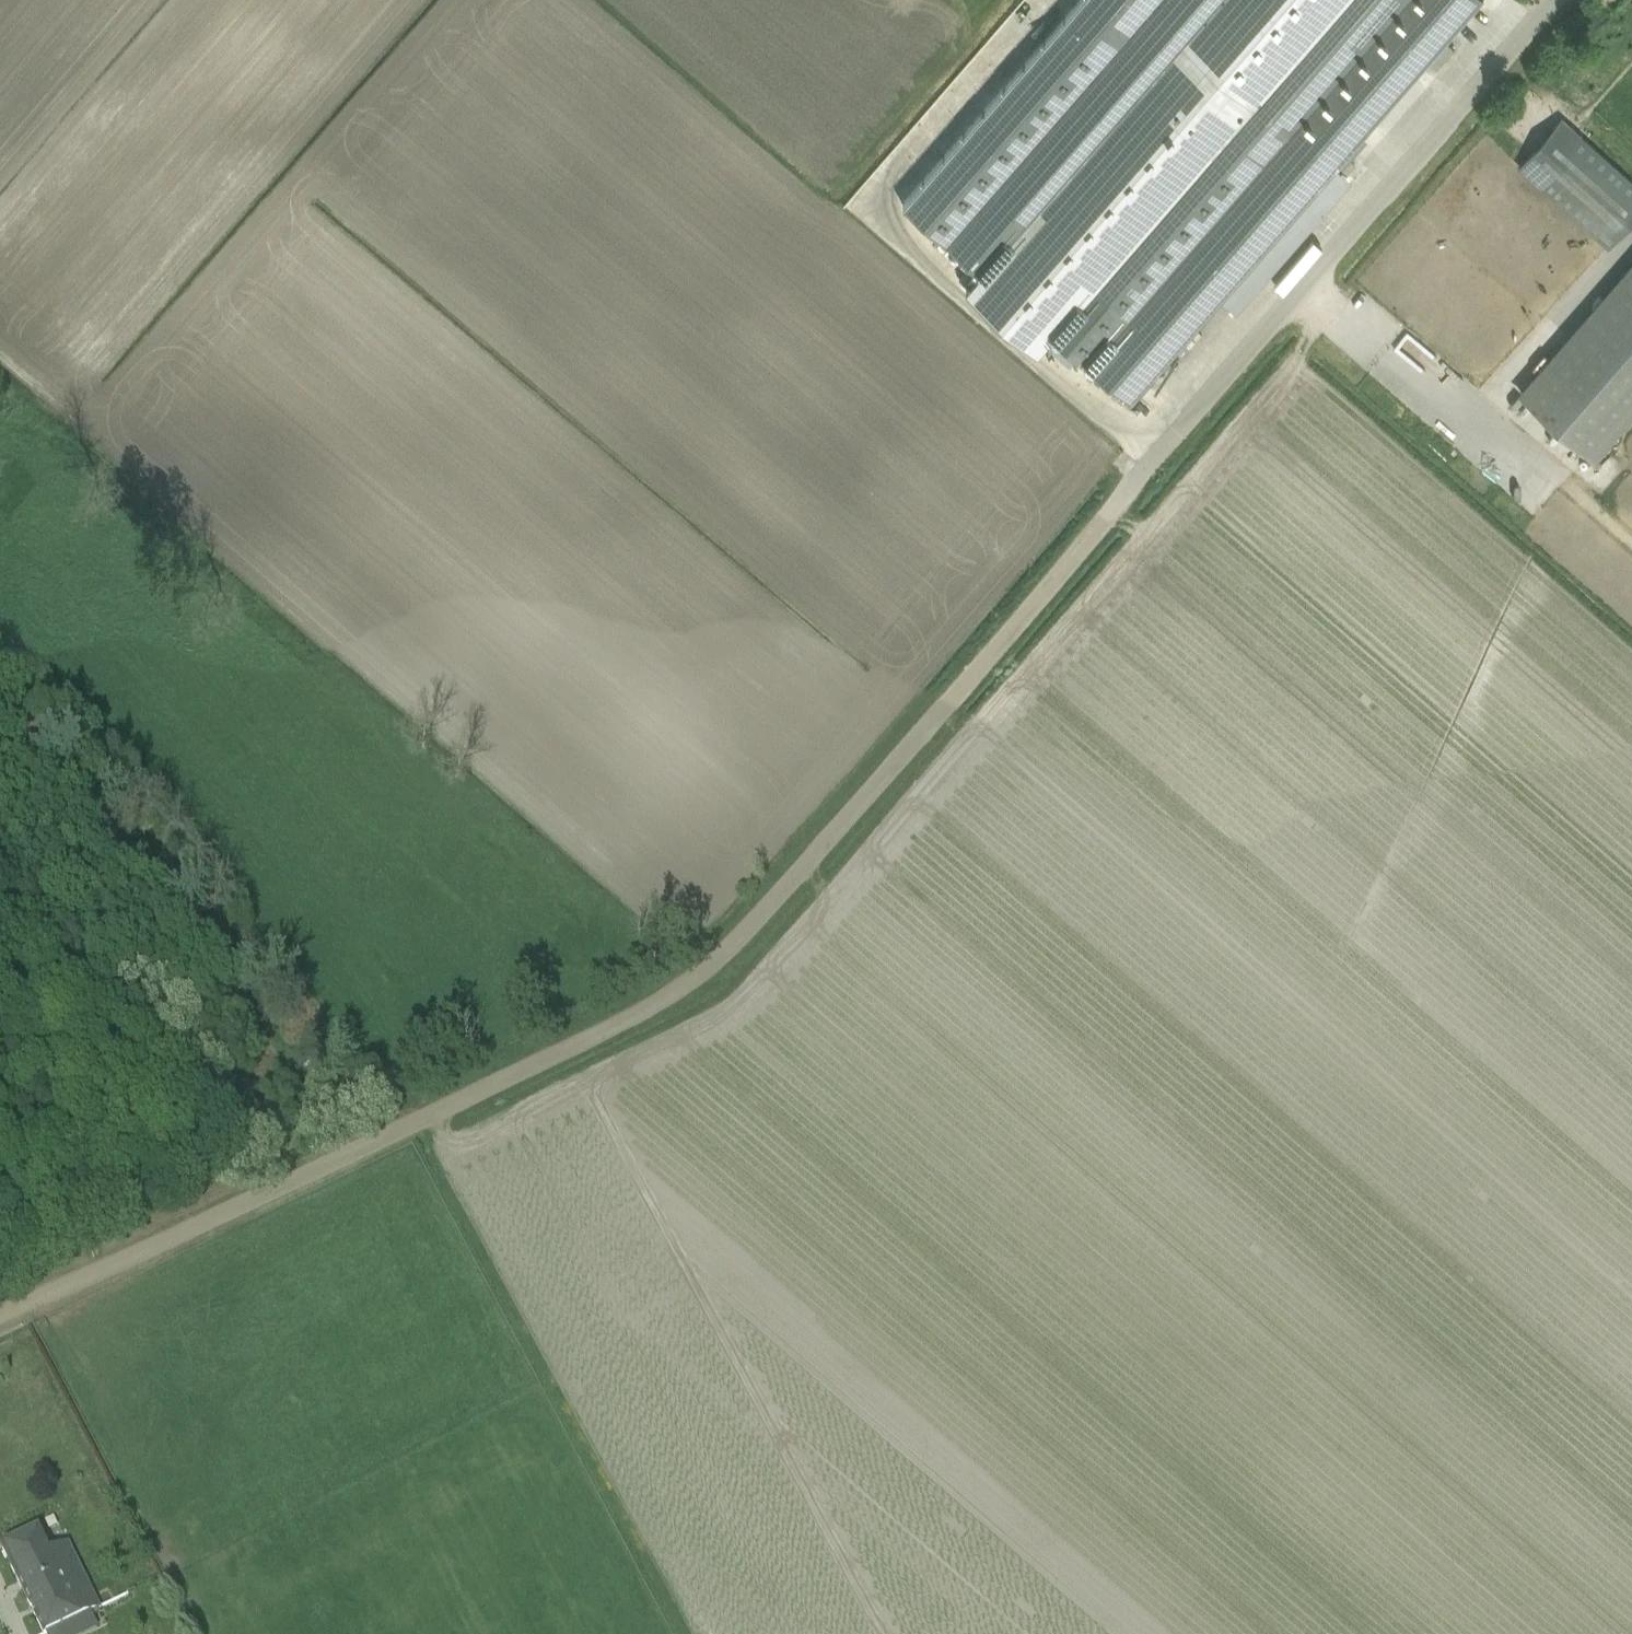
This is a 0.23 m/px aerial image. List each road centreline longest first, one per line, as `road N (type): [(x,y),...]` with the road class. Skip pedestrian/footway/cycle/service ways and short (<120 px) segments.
road 1 (track): [(1107,517),(707,973),(334,1165),(0,1318)]
road 2 (unclassified): [(1555,0),(1107,517)]

